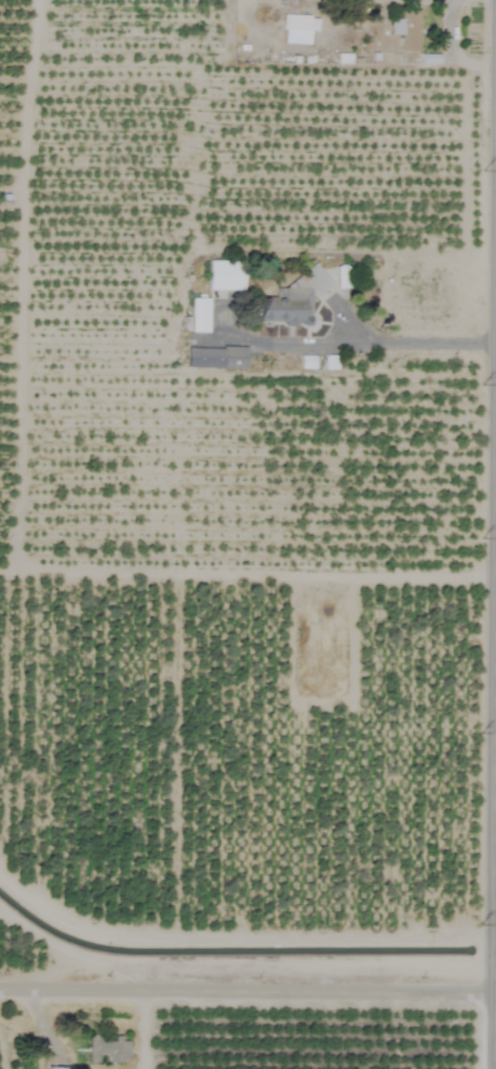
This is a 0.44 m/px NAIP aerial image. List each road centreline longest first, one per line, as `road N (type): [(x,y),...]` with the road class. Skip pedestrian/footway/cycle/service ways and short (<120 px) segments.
road 1 (residential): [(493,1068),(495,162)]
road 2 (residential): [(0,986),(495,989)]
road 3 (residential): [(494,341),(247,335)]

